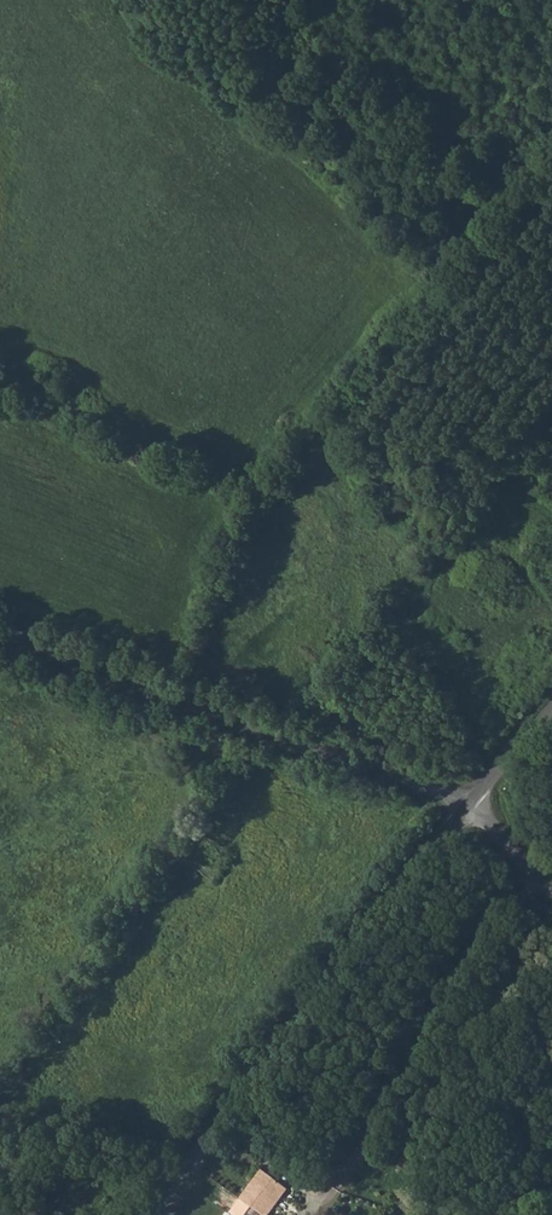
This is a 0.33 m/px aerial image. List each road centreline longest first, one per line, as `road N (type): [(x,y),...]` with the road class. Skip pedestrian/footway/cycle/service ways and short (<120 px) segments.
road 1 (residential): [(155,1214),(222,1115),(469,806)]
road 2 (unclassified): [(469,806),(0,636)]
road 3 (residential): [(469,806),(551,710)]
road 4 (unclassified): [(469,806),(551,893)]

